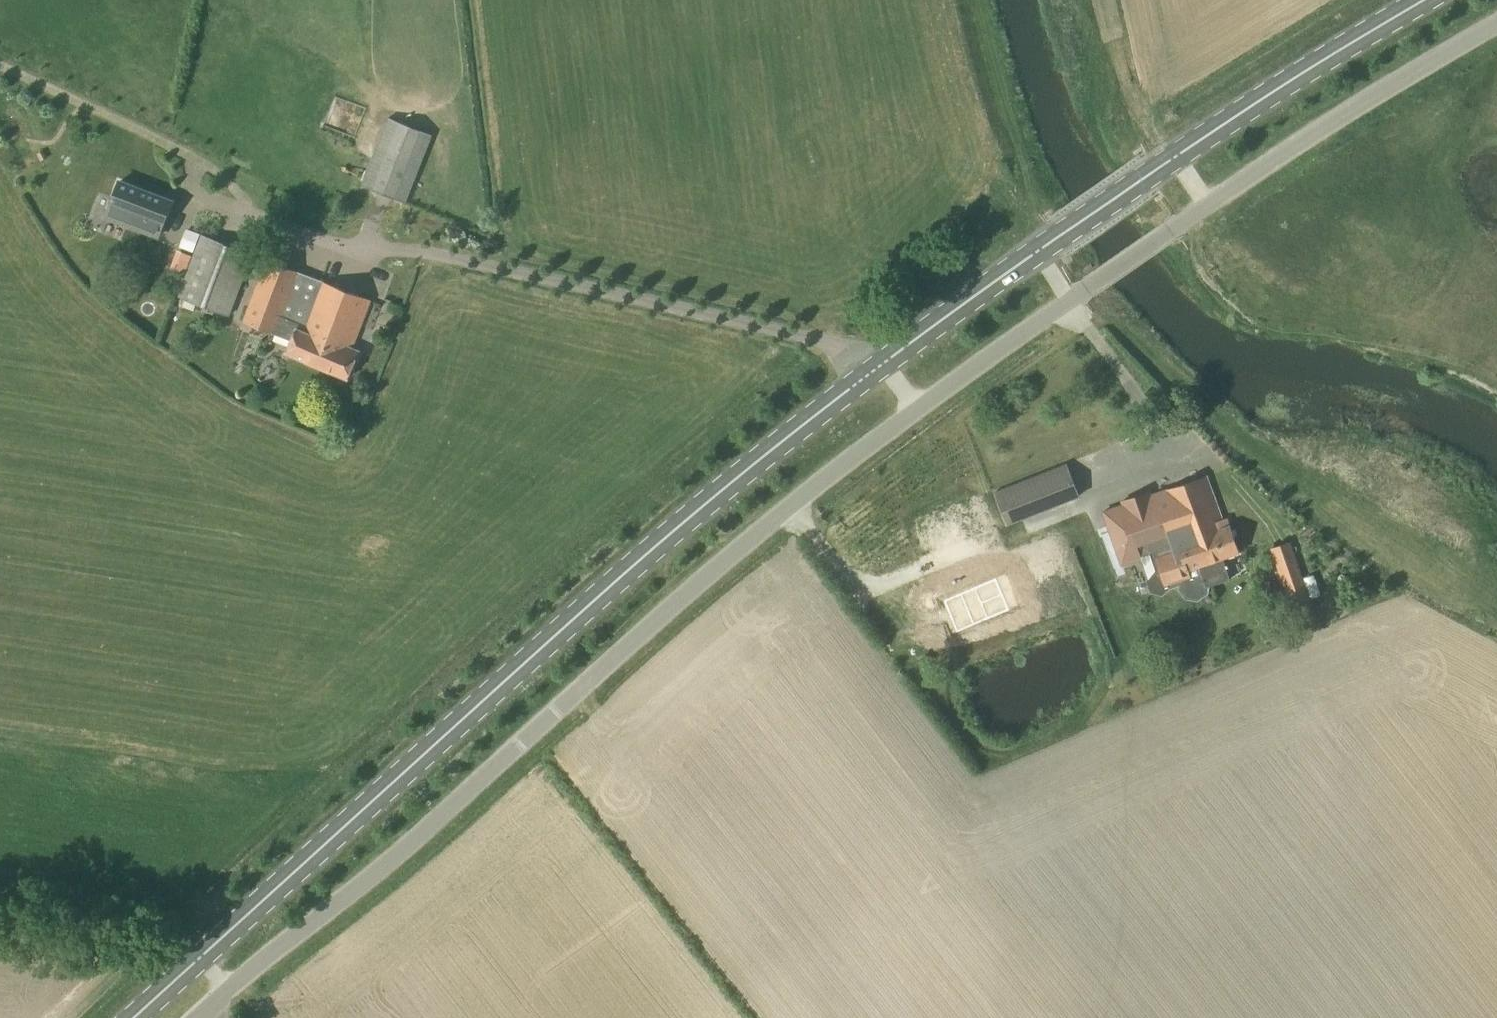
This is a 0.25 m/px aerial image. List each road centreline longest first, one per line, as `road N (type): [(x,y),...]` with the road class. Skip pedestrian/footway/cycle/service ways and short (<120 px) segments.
road 1 (primary): [(133,1017),(745,470),(1038,251),(1425,0)]
road 2 (unclassified): [(198,1017),(399,853),(671,605),(829,476),(1209,203),(1496,22)]
road 3 (track): [(253,213),(223,176),(92,103),(0,65)]
road 4 (track): [(979,0),(1024,166),(1038,251)]
road 5 (track): [(1102,0),(1133,129),(1173,159)]

